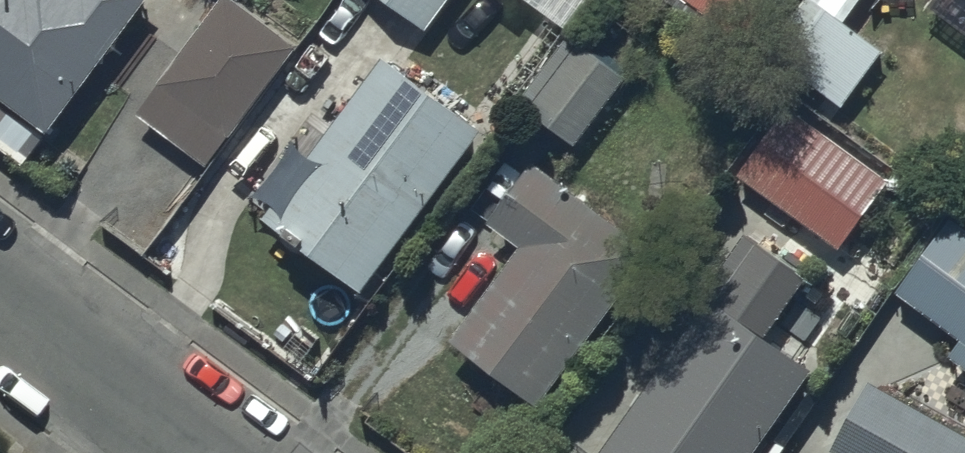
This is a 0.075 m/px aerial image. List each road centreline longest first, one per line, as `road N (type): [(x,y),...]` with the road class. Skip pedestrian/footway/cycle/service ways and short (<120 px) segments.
road 1 (residential): [(204,452),(0,301)]

